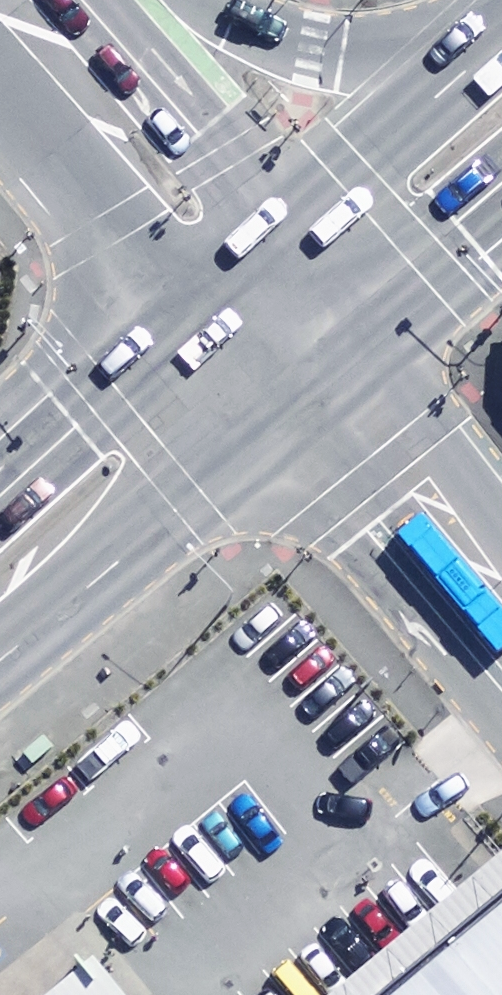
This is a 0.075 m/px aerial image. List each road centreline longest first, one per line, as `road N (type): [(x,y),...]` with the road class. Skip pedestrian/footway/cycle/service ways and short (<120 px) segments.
road 1 (secondary): [(292,326),(7,0)]
road 2 (trunk): [(0,571),(292,326)]
road 3 (trunk): [(145,0),(310,48),(407,49),(501,15)]
road 4 (trunk): [(292,326),(426,113),(501,45)]
road 5 (secondary): [(501,591),(292,326)]
road 6 (trunk): [(501,214),(438,270),(292,326)]

